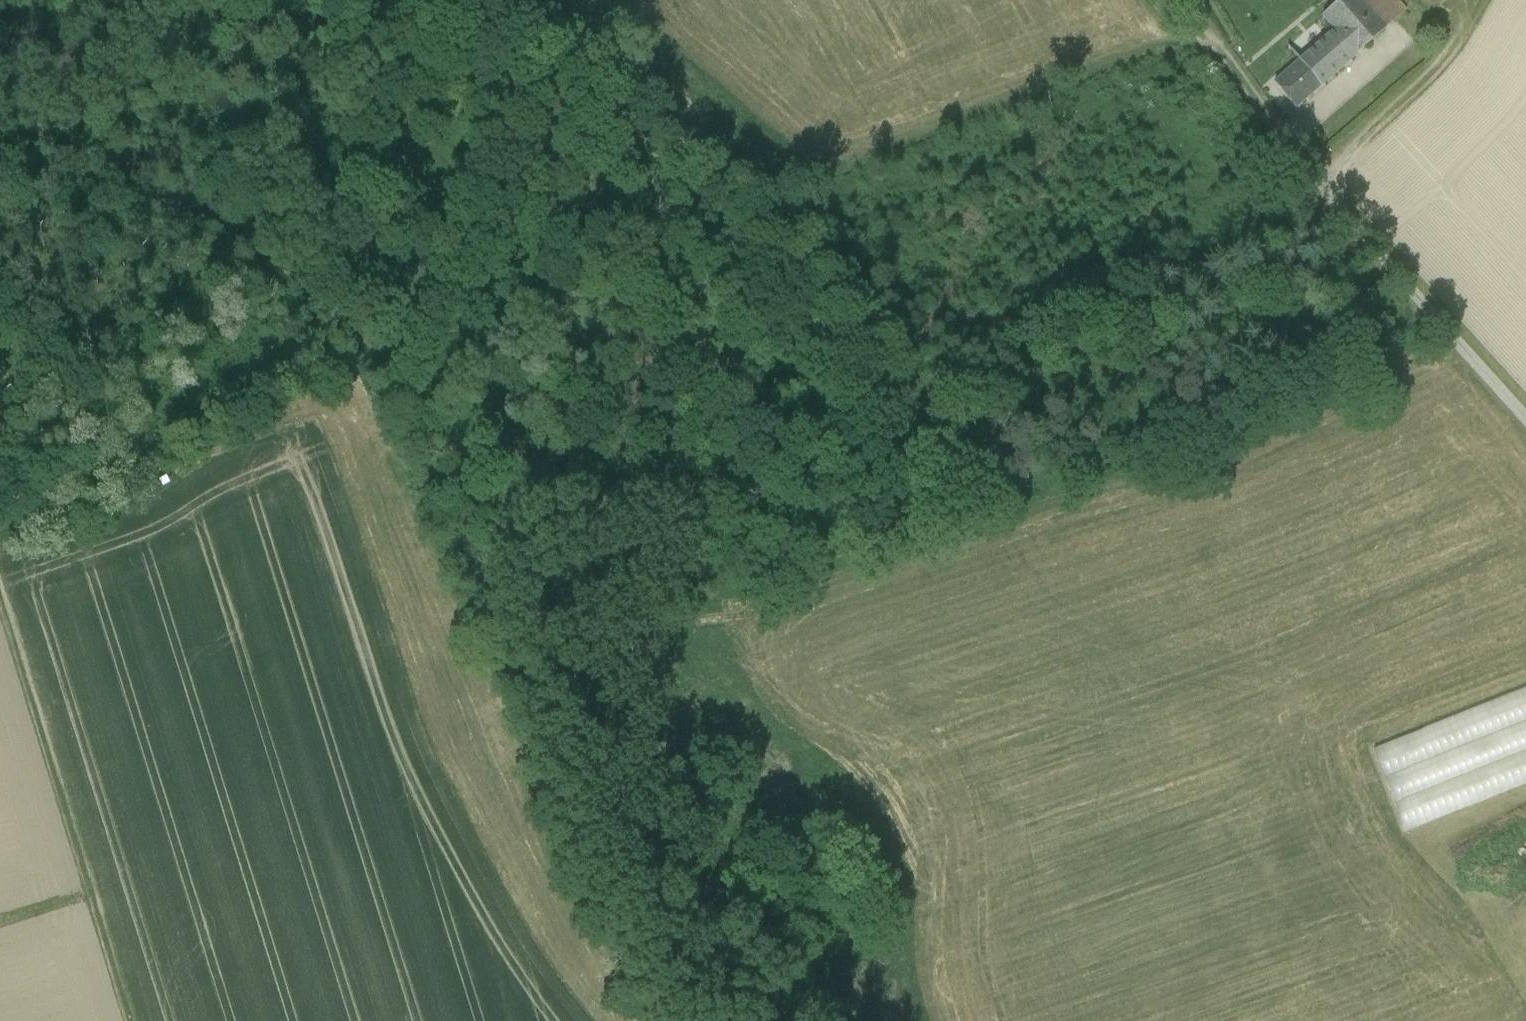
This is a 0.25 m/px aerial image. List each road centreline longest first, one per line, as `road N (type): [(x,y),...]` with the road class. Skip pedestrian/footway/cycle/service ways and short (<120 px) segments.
road 1 (track): [(129,1020),(0,611)]
road 2 (unclassified): [(1525,414),(1278,136)]
road 3 (track): [(1479,0),(1455,47),(1314,177)]
road 4 (track): [(1186,0),(1249,106),(1278,136)]

